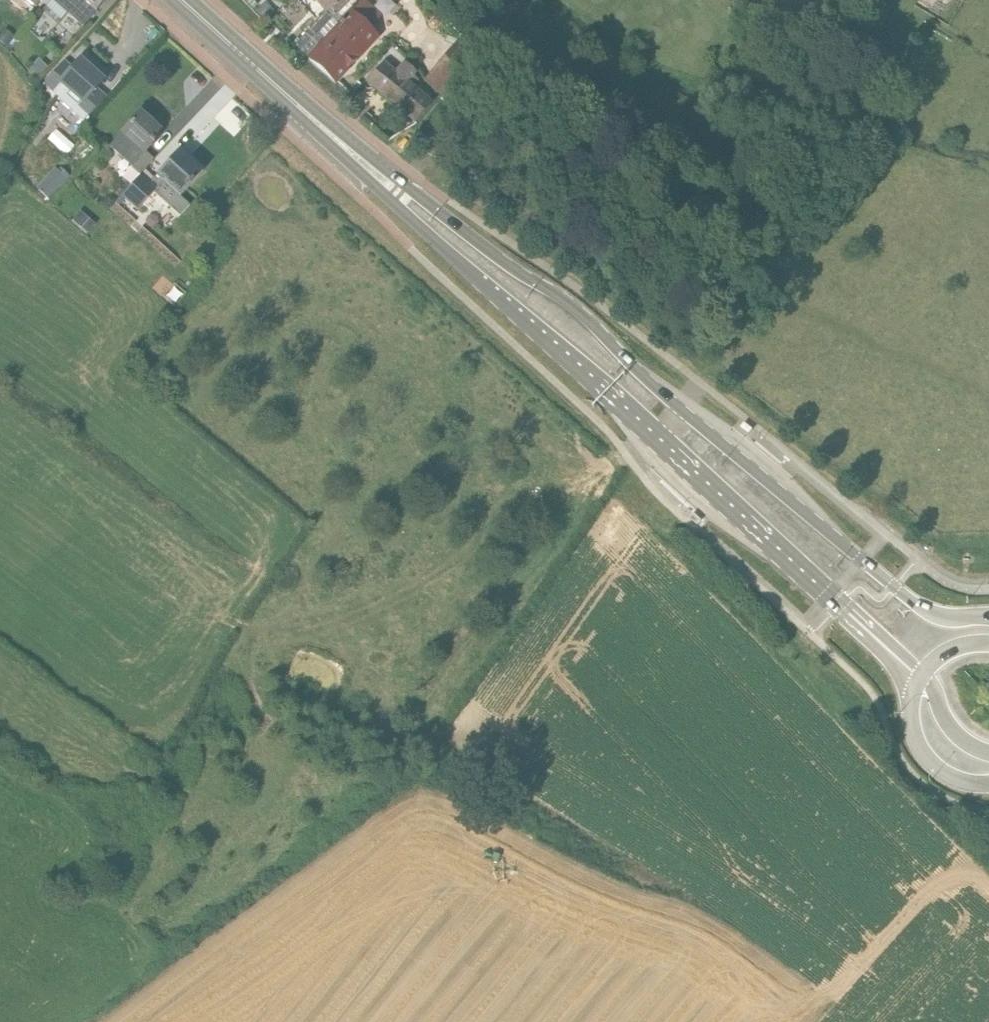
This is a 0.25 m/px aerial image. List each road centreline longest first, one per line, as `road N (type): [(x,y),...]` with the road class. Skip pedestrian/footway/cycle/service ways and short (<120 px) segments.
road 1 (primary): [(988,616),(943,616),(916,604),(671,401),(571,304),(472,238),(310,106),(297,105)]
road 2 (primary): [(297,105),(299,117),(844,609)]
road 3 (primary): [(297,105),(182,0)]
road 4 (primary): [(912,701),(915,736),(932,762),(960,779),(988,783)]

